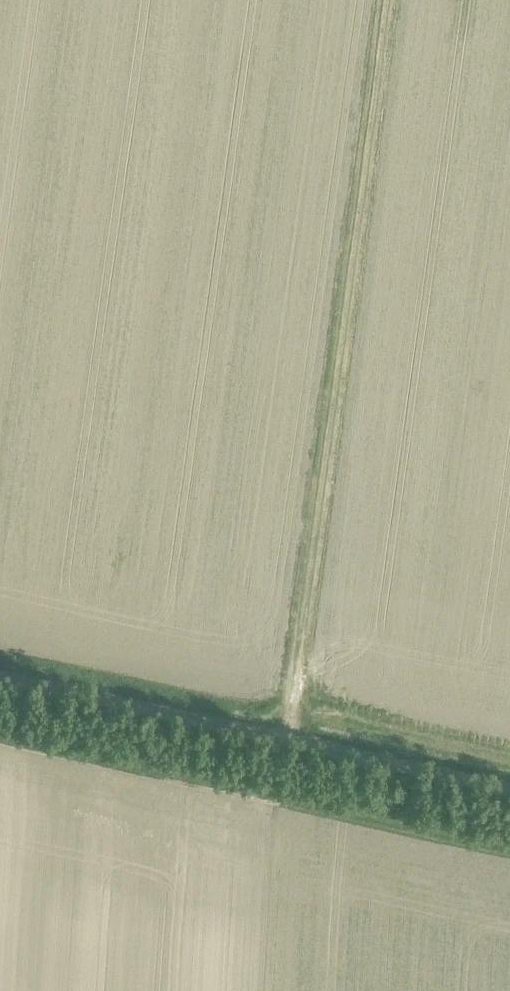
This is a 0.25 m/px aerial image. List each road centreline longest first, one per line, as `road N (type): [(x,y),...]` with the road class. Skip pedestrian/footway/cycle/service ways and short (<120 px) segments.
road 1 (track): [(509,789),(0,677)]

